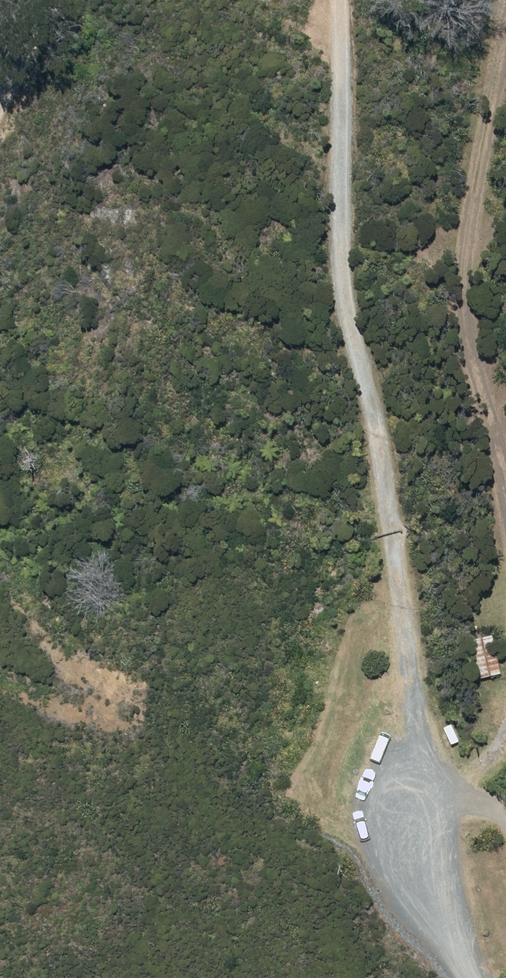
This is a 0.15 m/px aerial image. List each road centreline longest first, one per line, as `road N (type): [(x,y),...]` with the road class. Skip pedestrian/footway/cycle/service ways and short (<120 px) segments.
road 1 (track): [(505,733),(466,783),(389,809),(407,693),(400,556),(361,362),(340,106),(342,0)]
road 2 (track): [(505,33),(458,275),(470,349),(496,410),(505,492)]
road 3 (unclassified): [(468,977),(389,809)]
road 4 (track): [(74,0),(0,133)]

